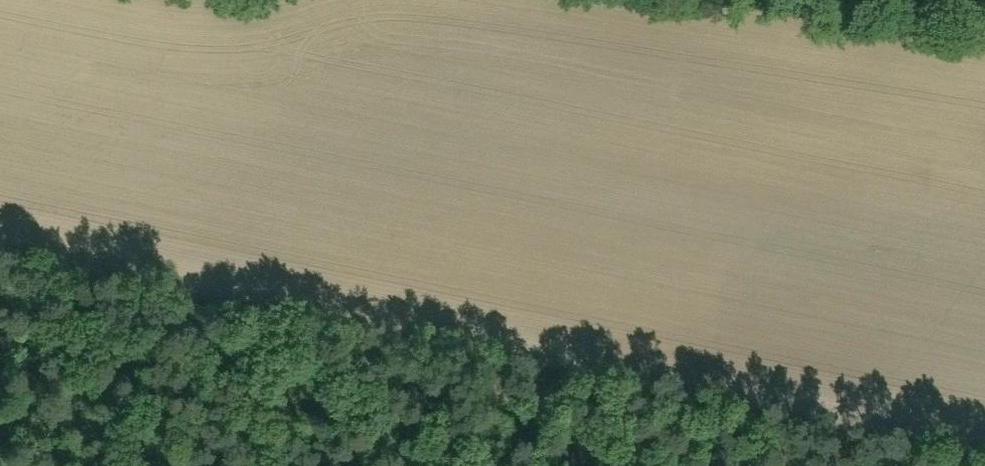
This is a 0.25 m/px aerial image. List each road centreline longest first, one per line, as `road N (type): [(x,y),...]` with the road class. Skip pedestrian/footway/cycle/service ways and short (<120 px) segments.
road 1 (track): [(234,465),(228,415),(242,285)]

